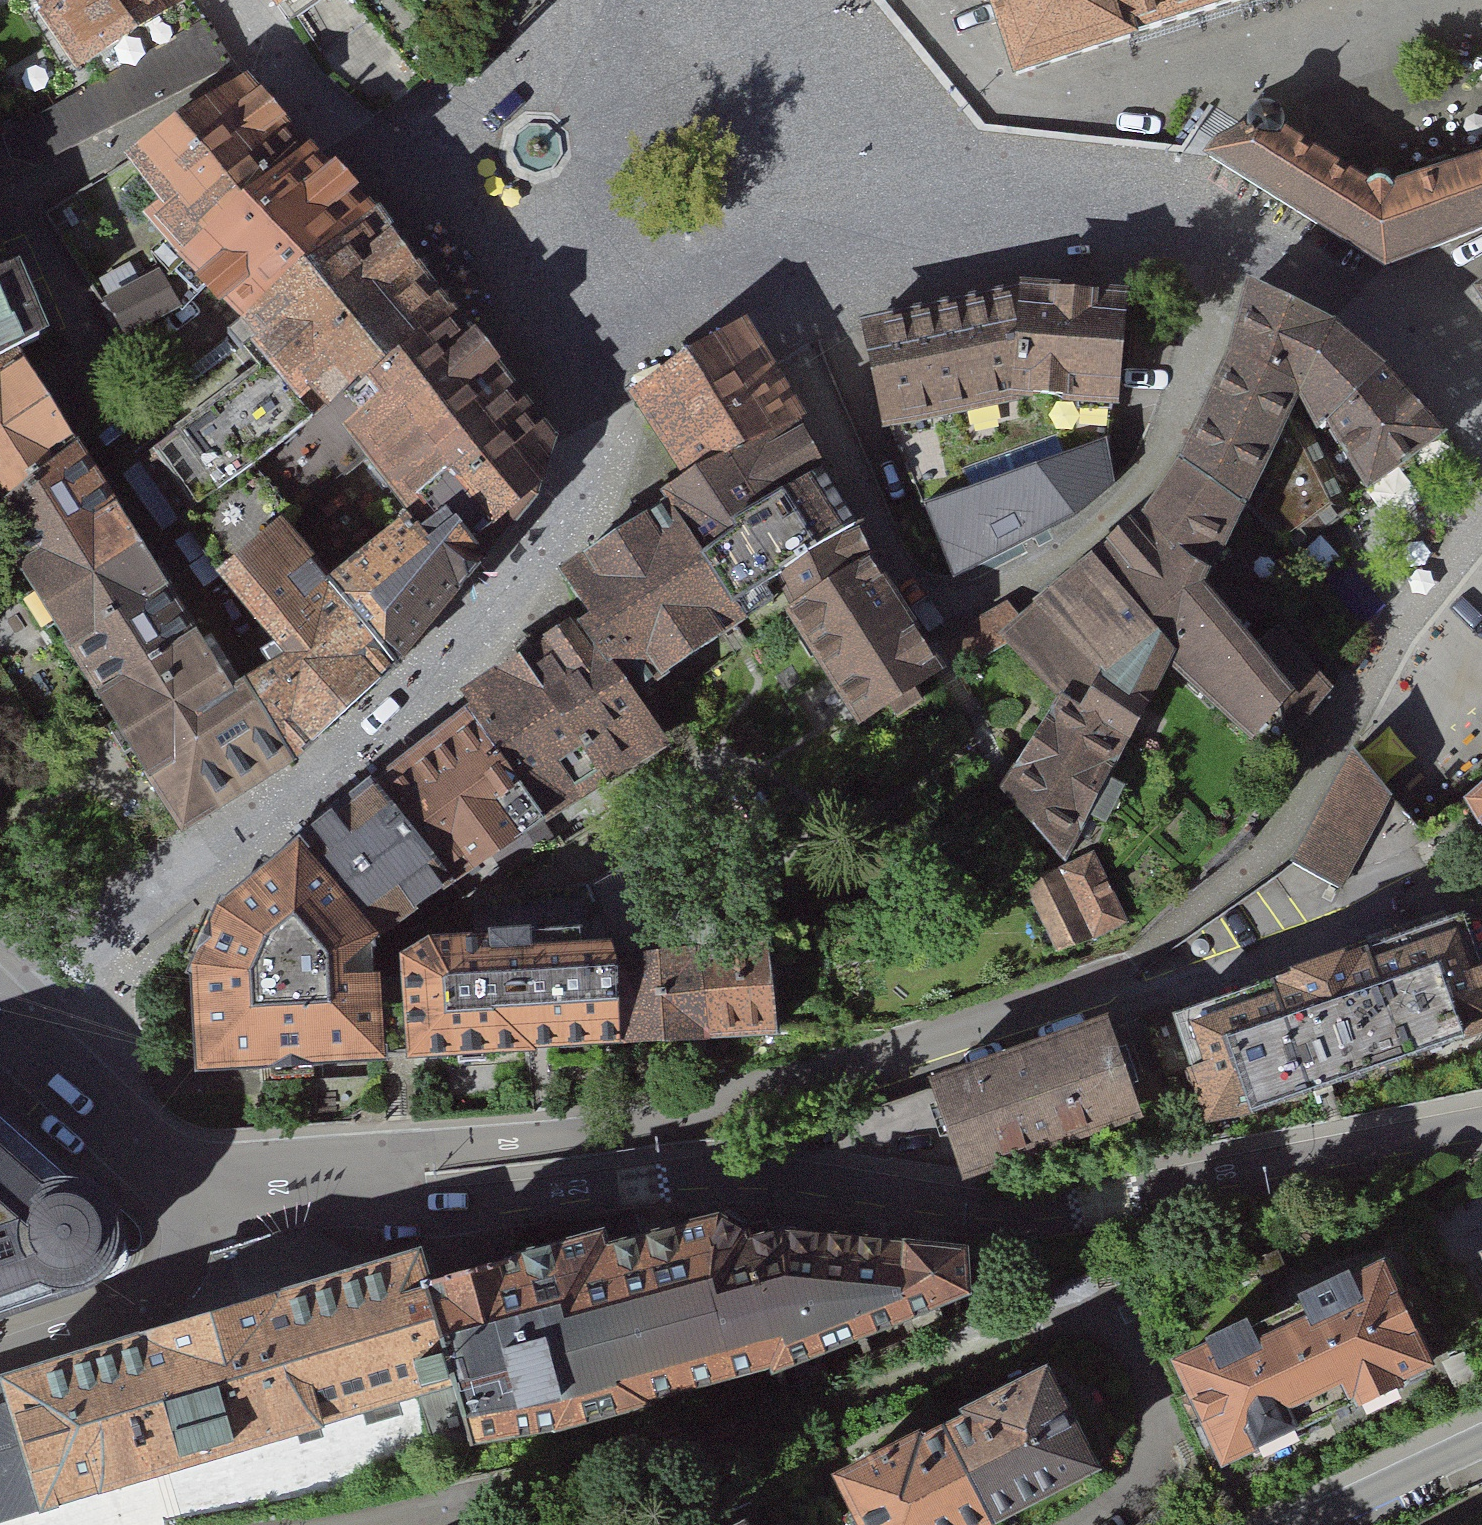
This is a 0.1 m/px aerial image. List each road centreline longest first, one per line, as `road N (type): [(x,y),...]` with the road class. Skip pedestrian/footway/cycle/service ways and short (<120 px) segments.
road 1 (residential): [(1078,1524),(1135,1481),(1151,1443),(1152,1403),(1126,1351),(1101,1332),(1040,1320),(775,1414),(374,1524)]
road 2 (residential): [(1219,249),(1166,418),(1114,509),(1088,535),(924,628),(756,294)]
road 3 (residential): [(590,413),(605,473),(587,514),(541,569),(359,745),(0,1004)]
road 4 (residential): [(1481,1124),(1054,1205),(972,1204),(720,1172),(662,1178)]
road 5 (residential): [(1119,982),(679,1121),(364,1169),(344,1194)]
road 6 (residential): [(1481,520),(1393,633),(1342,727),(1218,909),(1119,982)]
road 7 (residential): [(214,0),(331,167),(450,291),(590,413)]
road 8 (residential): [(1119,982),(1163,987),(1454,897),(1481,897)]
road 9 (residential): [(756,294),(1085,221)]
road 10 (residential): [(1481,449),(1422,378),(1341,314),(1219,249)]
road 11 (residential): [(1085,221),(990,202),(909,169),(798,77)]
road 12 (residential): [(662,1178),(445,1203),(344,1194)]
road 13 (residential): [(189,1201),(177,1265),(149,1307),(0,1363)]
road 14 (residential): [(189,1201),(0,1025)]
road 15 (residential): [(798,77),(799,180),(784,237),(756,294)]
road 16 (residential): [(756,294),(683,324),(616,366),(590,413)]
road 17 (residential): [(1309,1524),(1481,1445)]
road 18 (residential): [(344,1194),(189,1201)]
road 19 (residential): [(1219,249),(1085,221)]

